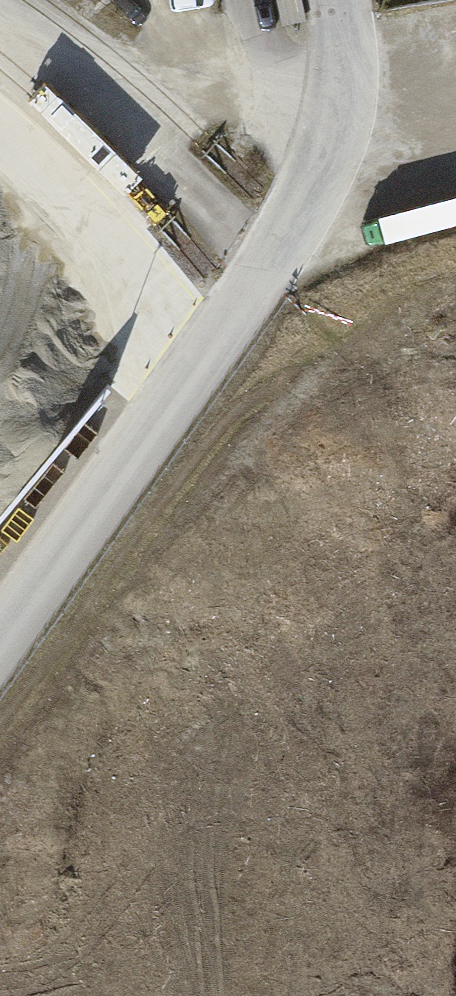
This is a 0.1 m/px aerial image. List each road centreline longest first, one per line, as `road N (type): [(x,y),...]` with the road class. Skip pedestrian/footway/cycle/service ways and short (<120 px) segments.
road 1 (residential): [(0,635),(292,224),(333,122),(340,0)]
road 2 (track): [(0,733),(93,602),(253,405),(363,309),(455,250)]

